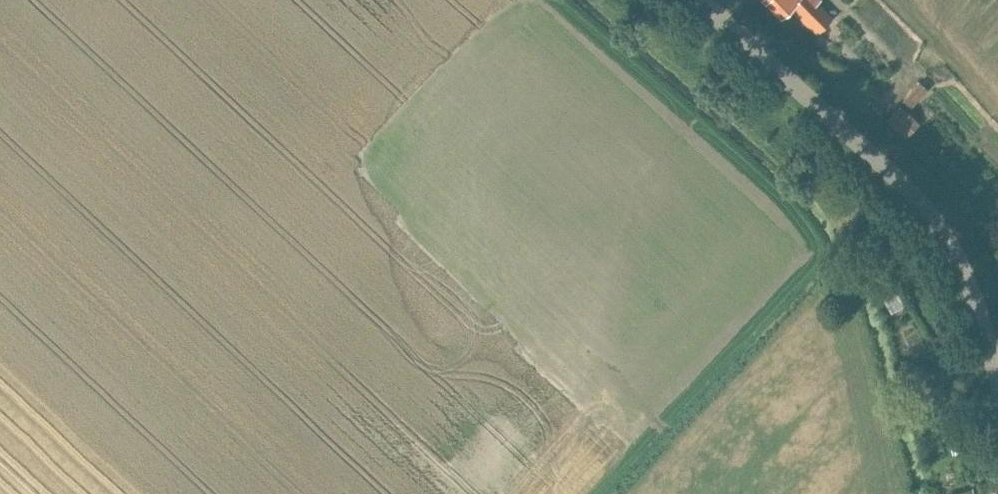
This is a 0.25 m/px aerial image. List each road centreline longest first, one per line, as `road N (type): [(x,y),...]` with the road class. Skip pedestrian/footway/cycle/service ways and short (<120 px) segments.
road 1 (tertiary): [(700,0),(933,221),(965,275),(997,380)]

